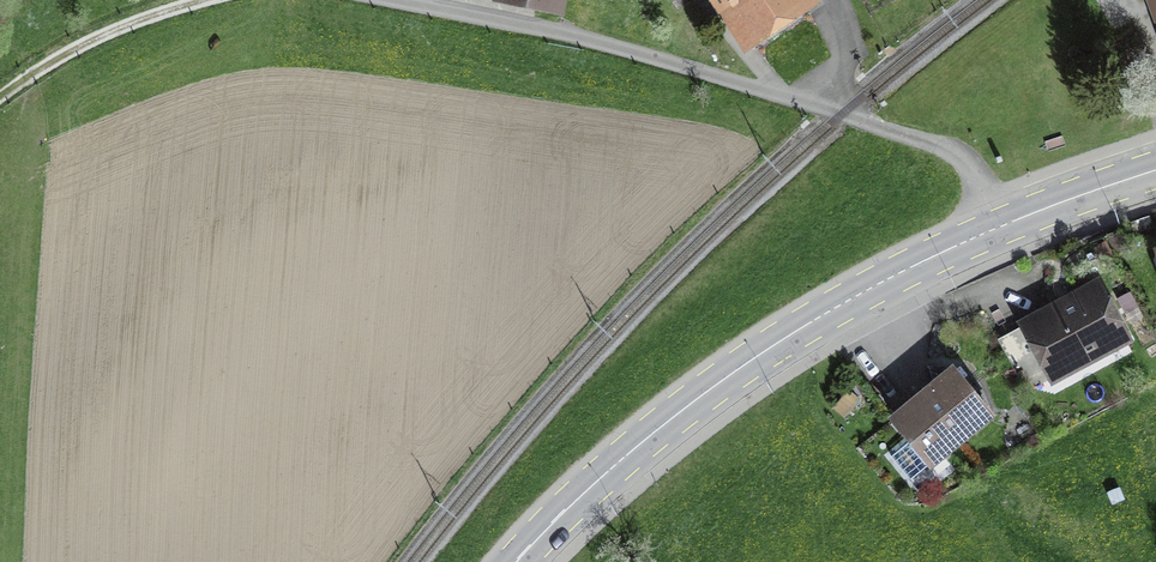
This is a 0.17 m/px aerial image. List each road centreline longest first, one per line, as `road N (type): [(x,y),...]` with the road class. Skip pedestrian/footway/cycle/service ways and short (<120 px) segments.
road 1 (residential): [(394,0),(583,38),(948,150),(968,163),(1002,227)]
road 2 (secondary): [(1002,227),(890,278),(756,357),(618,462),(516,561)]
road 3 (track): [(202,0),(113,29),(0,96)]
road 4 (secondary): [(1155,170),(1002,227)]

